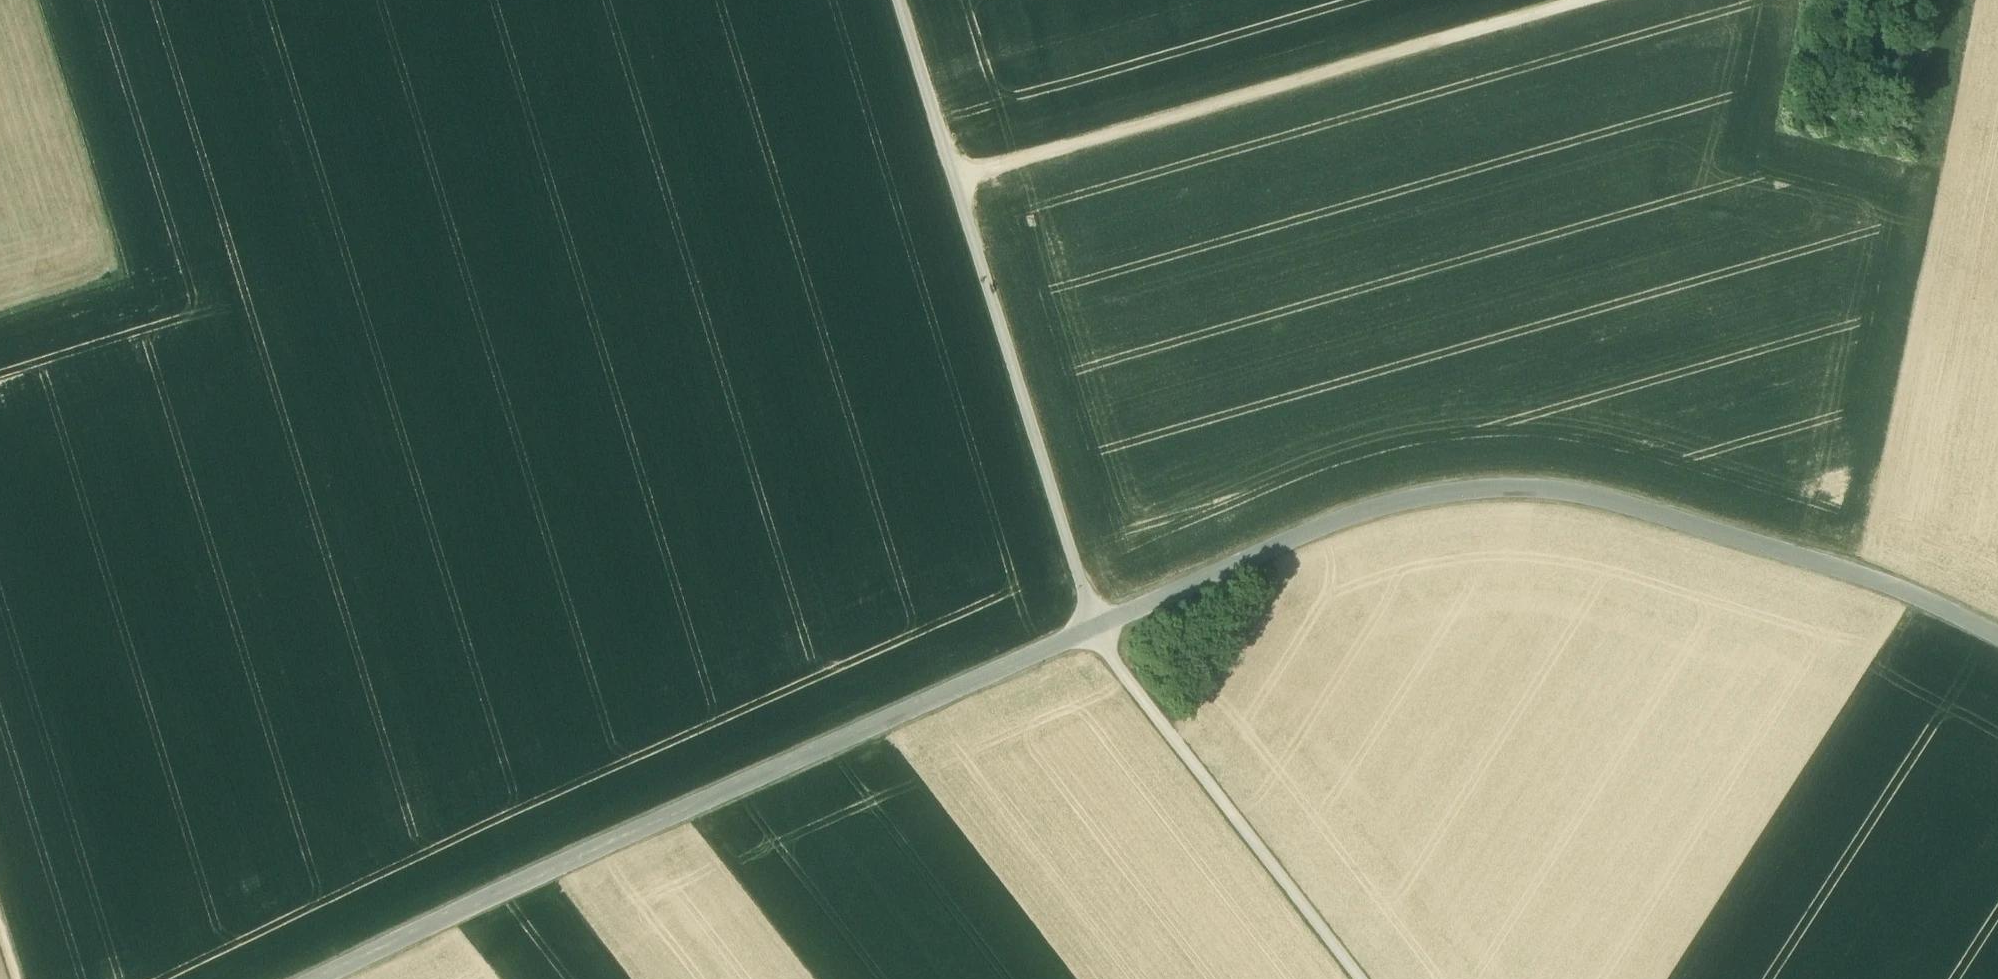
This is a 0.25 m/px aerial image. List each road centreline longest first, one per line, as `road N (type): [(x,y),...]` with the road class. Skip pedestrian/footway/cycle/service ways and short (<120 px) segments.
road 1 (unclassified): [(1997,637),(1937,606),(1583,497),(1521,487),(1428,496),(1289,541),(329,978)]
road 2 (track): [(956,179),(1591,0)]
road 3 (track): [(898,0),(1096,628)]
road 4 (track): [(1364,978),(1096,628)]

